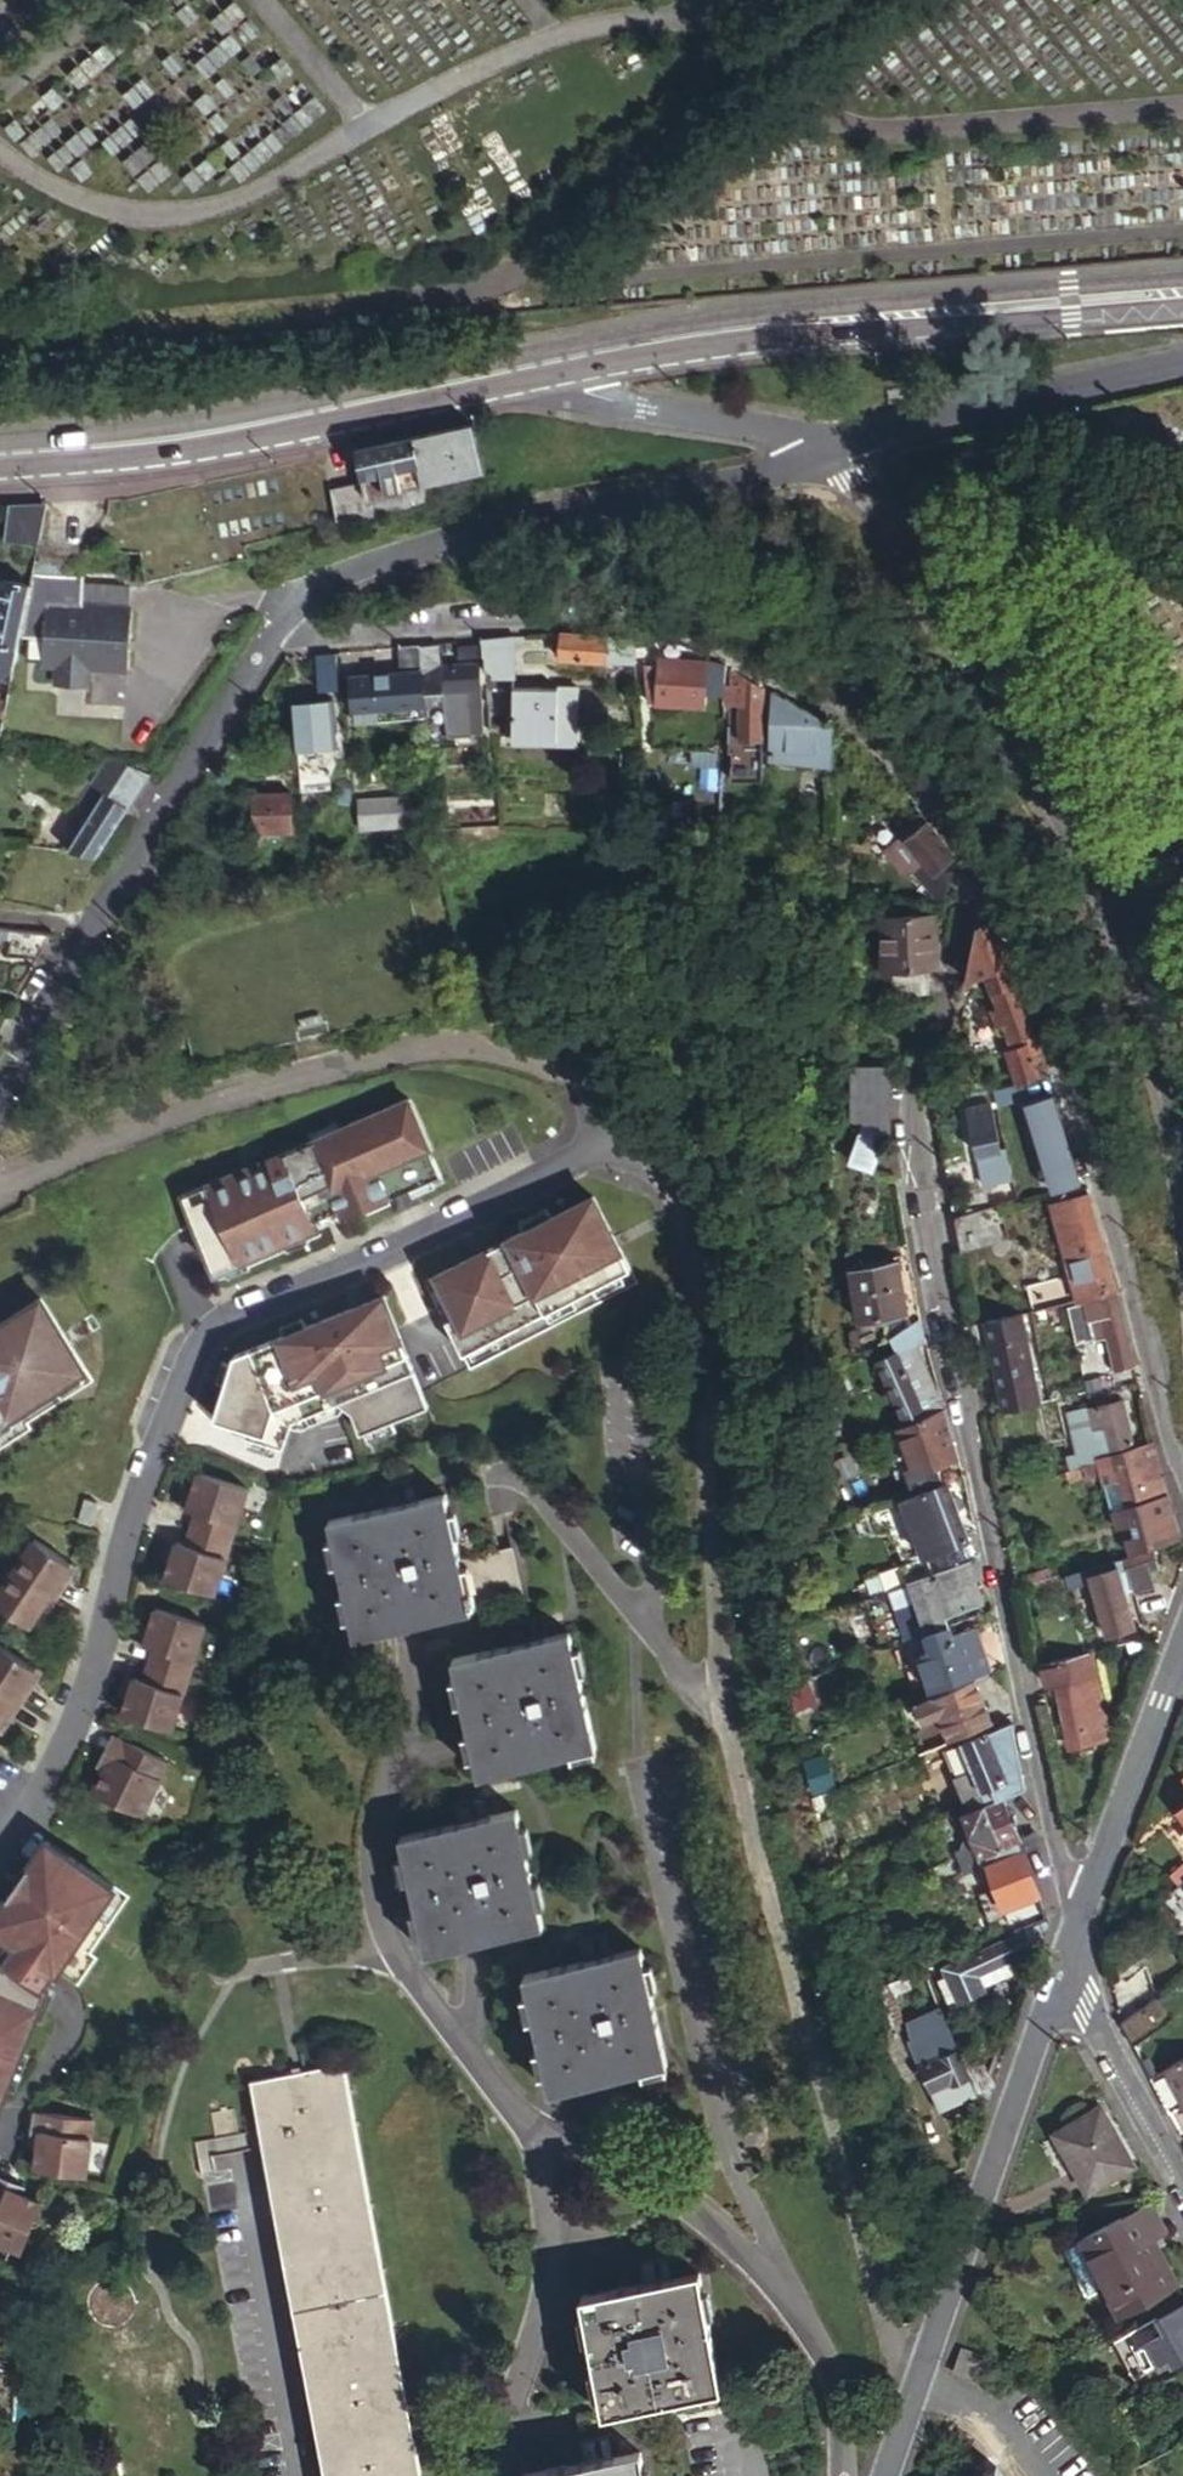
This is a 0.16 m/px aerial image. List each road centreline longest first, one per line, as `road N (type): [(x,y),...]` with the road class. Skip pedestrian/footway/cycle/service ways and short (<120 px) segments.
road 1 (unclassified): [(971,865),(947,998),(912,1112),(1044,1827),(1084,1904)]
road 2 (unclassified): [(593,1115),(530,1181),(368,1267),(218,1323),(166,1380),(69,1700),(0,1844)]
road 3 (unclassified): [(254,639),(548,616),(660,626),(769,671),(885,748),(971,865)]
road 4 (residential): [(836,455),(1065,835),(1129,977),(1182,1179)]
road 5 (tertiary): [(1182,294),(842,317),(650,342),(541,367)]
road 6 (unclassified): [(971,865),(1031,987),(1126,1308),(1136,1368),(1182,1473)]
road 7 (unclassified): [(254,639),(301,590),(500,528),(836,455)]
road 8 (tertiary): [(541,367),(128,448),(0,453)]
road 9 (residential): [(1060,1982),(879,2475)]
road 10 (residential): [(766,2265),(704,2103),(632,1768)]
road 11 (residential): [(0,1081),(254,639)]
road 12 (unclassified): [(836,455),(1182,363)]
road 13 (residential): [(490,2475),(497,2415),(550,2209),(538,2129)]
road 14 (residential): [(541,367),(572,392),(836,455)]
road 15 (residential): [(1182,1642),(1084,1904)]
road 16 (residential): [(1060,1982),(1087,2006),(1182,2217)]
road 17 (residential): [(766,2265),(678,2202),(538,2129)]
road 18 (residential): [(538,2129),(450,2032),(389,1944)]
road 19 (residential): [(838,2475),(838,2433),(798,2319),(766,2265)]
road 20 (residential): [(389,1944),(377,1927),(360,1831),(382,1743)]
road 21 (residential): [(389,1944),(211,1976)]

